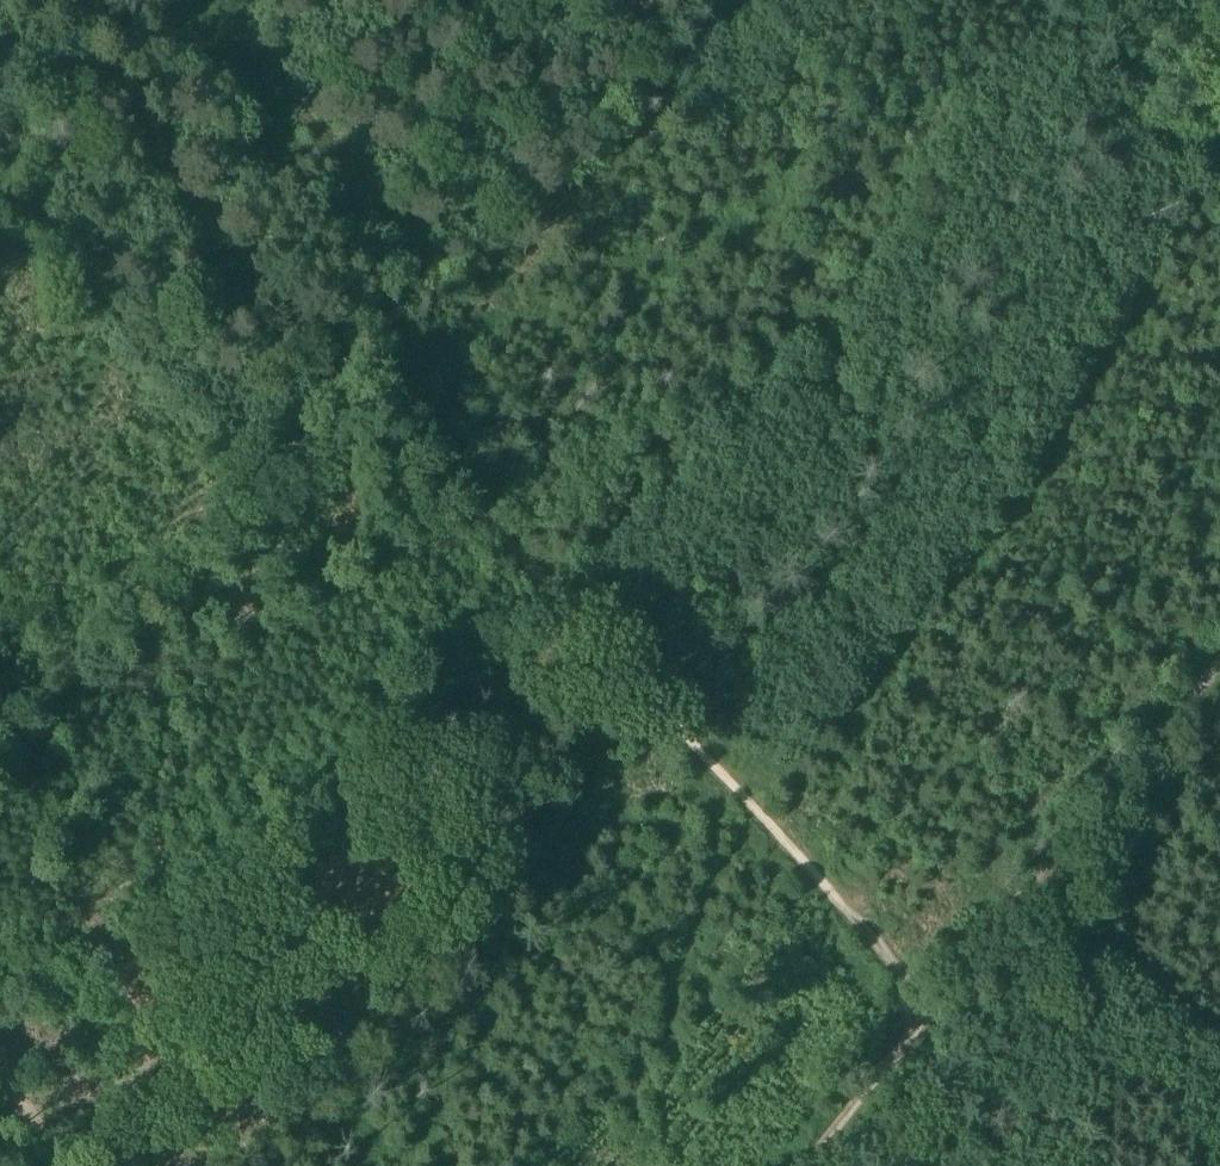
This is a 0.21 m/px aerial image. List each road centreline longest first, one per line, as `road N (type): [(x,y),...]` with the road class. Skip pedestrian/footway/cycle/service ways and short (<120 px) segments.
road 1 (track): [(147,0),(162,186),(942,995)]
road 2 (track): [(1219,664),(805,1165)]

